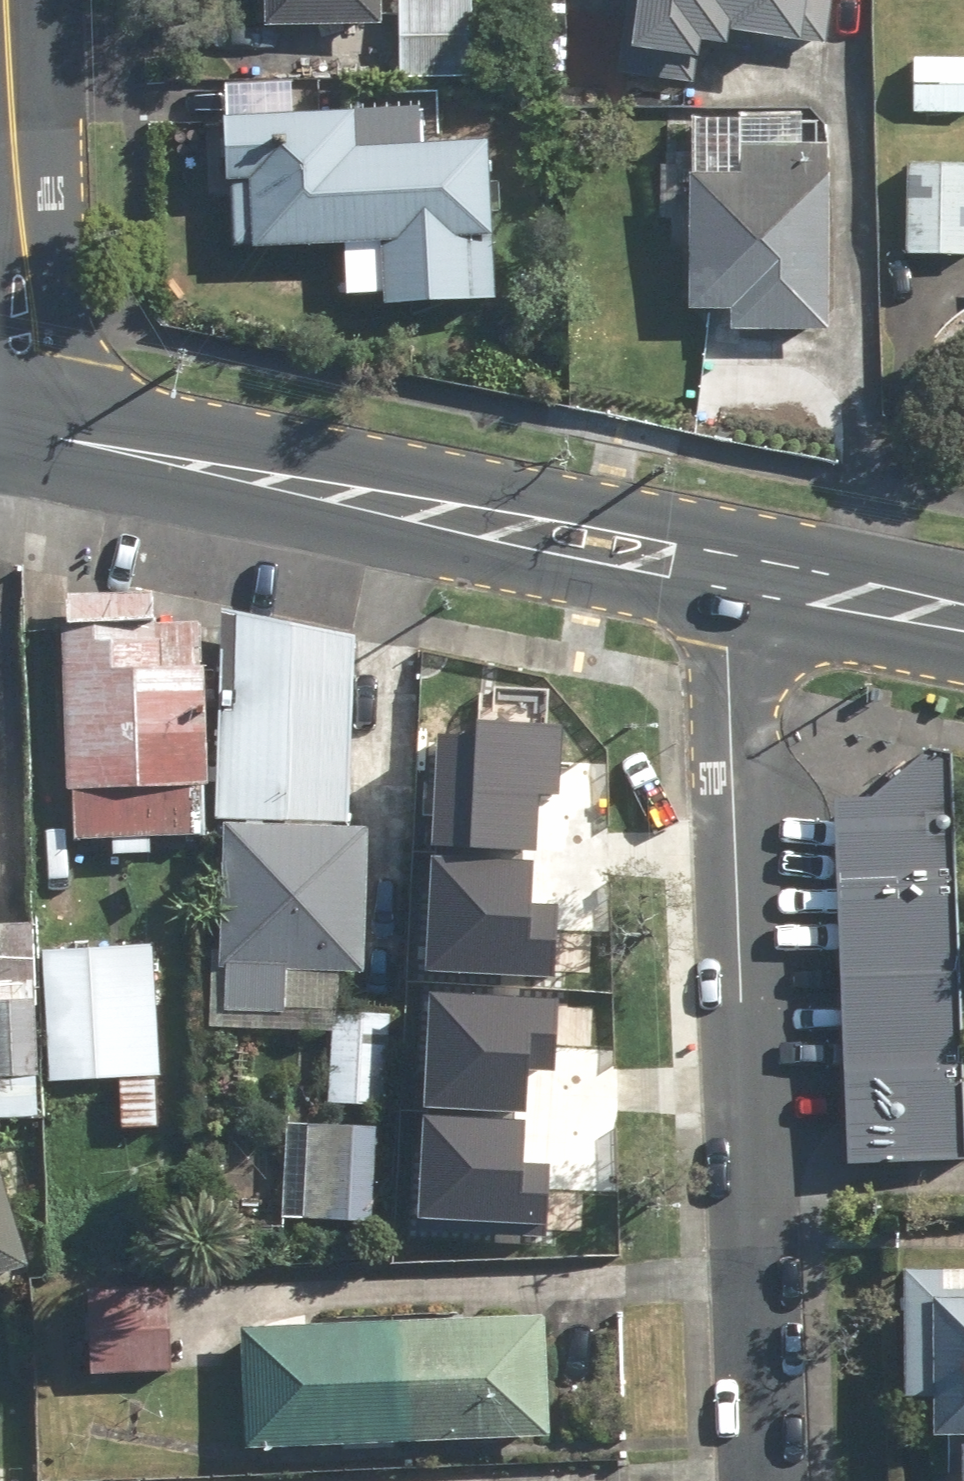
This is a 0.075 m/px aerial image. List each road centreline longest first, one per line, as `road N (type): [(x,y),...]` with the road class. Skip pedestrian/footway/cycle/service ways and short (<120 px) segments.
road 1 (residential): [(728,569),(763,1480)]
road 2 (secondary): [(728,569),(24,428)]
road 3 (tertiary): [(24,428),(12,0)]
road 4 (secondary): [(963,617),(728,569)]

